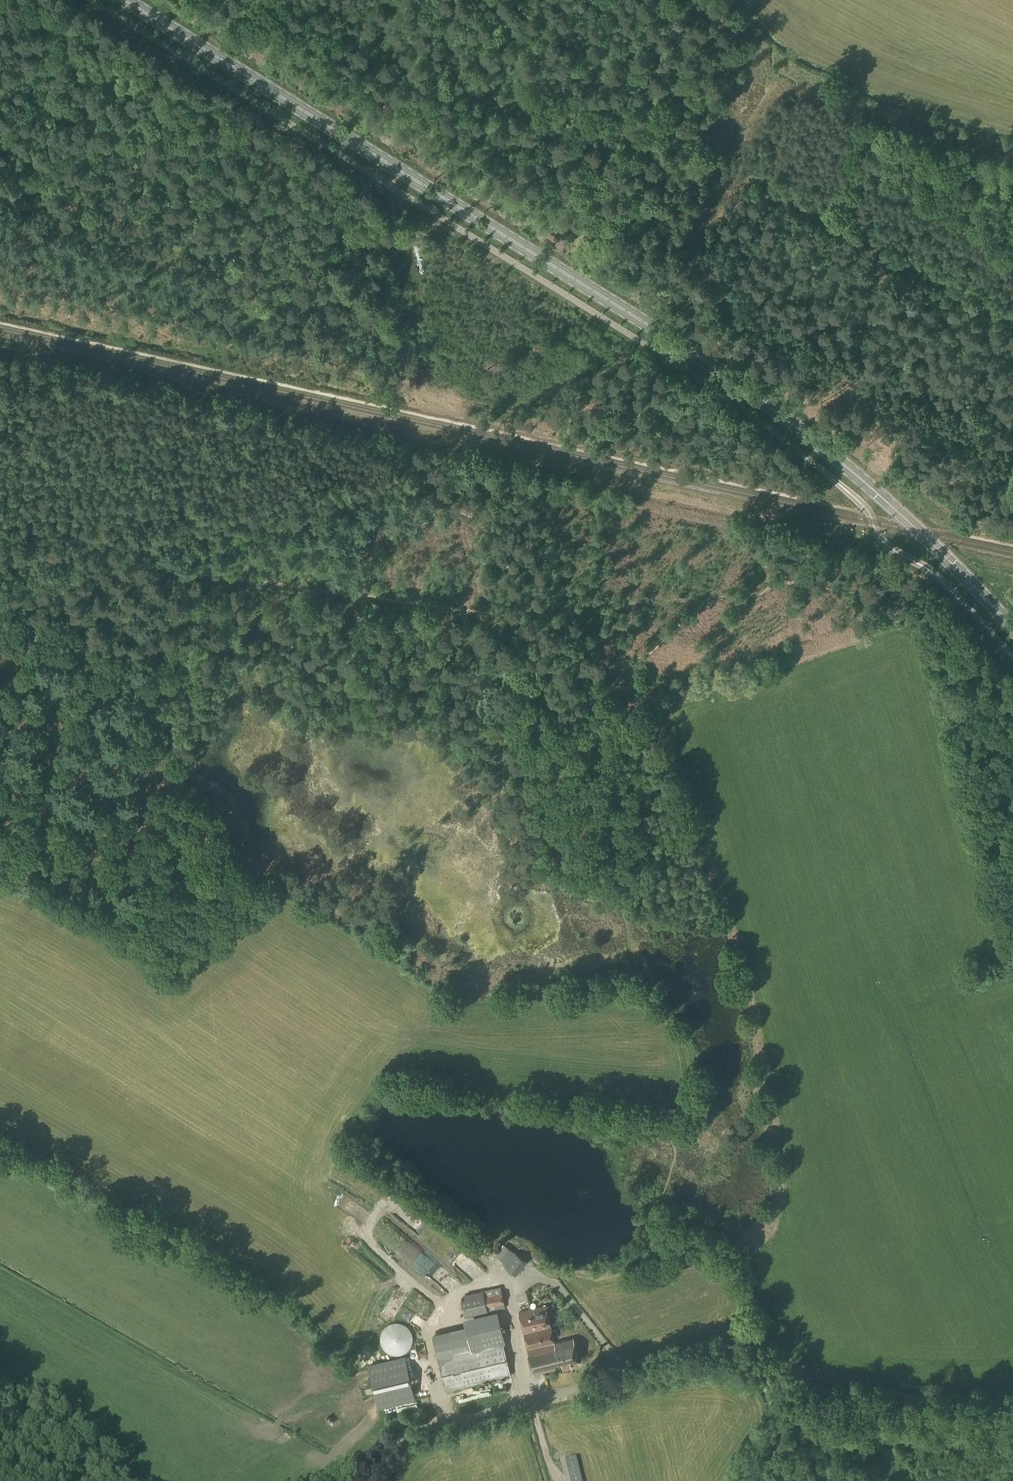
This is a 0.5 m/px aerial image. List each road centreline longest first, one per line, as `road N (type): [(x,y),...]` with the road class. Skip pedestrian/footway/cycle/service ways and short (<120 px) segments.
road 1 (primary): [(1012,628),(893,506),(795,423),(121,0)]
road 2 (unclassified): [(367,1480),(408,1433),(696,1366),(860,1408),(1012,1413)]
road 3 (track): [(850,494),(869,486),(916,496),(948,515),(1012,530)]

